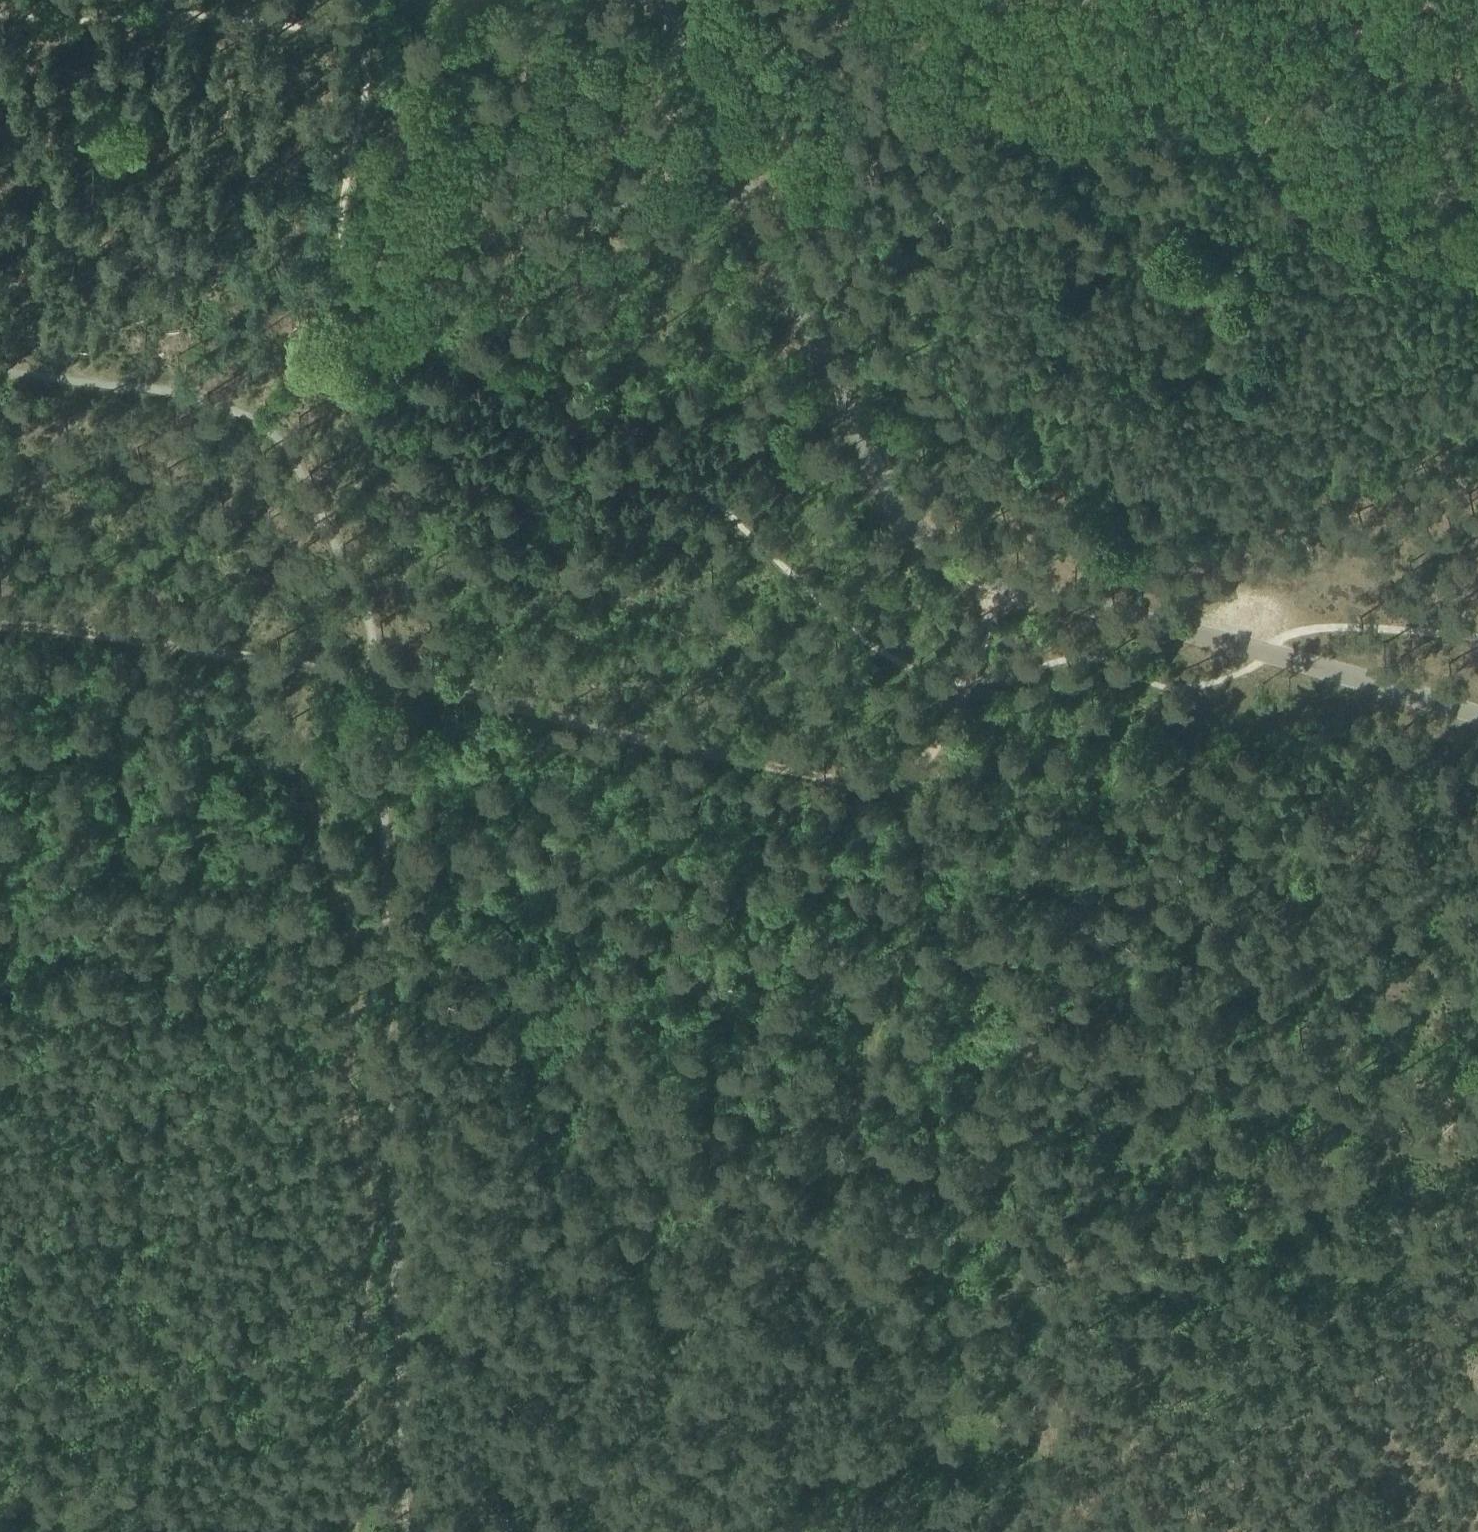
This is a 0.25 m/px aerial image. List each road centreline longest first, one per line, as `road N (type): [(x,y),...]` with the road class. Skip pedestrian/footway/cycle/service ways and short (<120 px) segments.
road 1 (unclassified): [(1477,716),(997,586),(952,566),(918,537),(892,505),(650,0)]
road 2 (track): [(0,626),(461,693),(857,785),(886,780),(914,763),(951,721),(997,586)]
road 3 (track): [(115,379),(375,355),(531,331),(654,299),(707,275),(748,218)]

